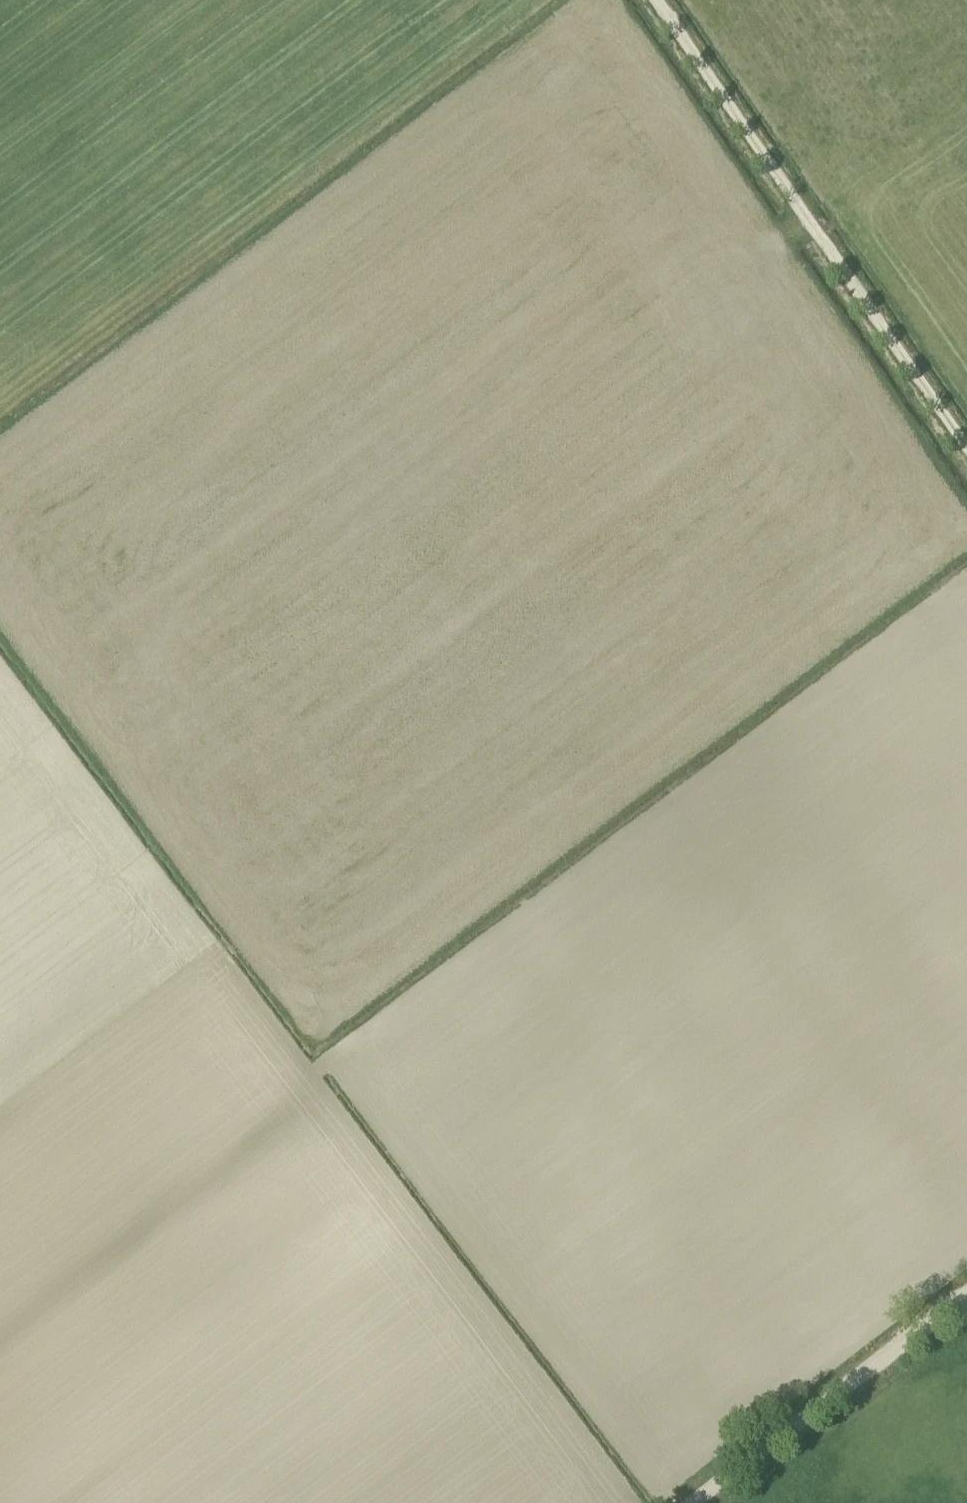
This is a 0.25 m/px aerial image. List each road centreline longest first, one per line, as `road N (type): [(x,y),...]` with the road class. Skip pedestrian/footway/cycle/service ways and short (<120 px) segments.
road 1 (track): [(966,445),(659,0)]
road 2 (track): [(693,1502),(966,1296)]

